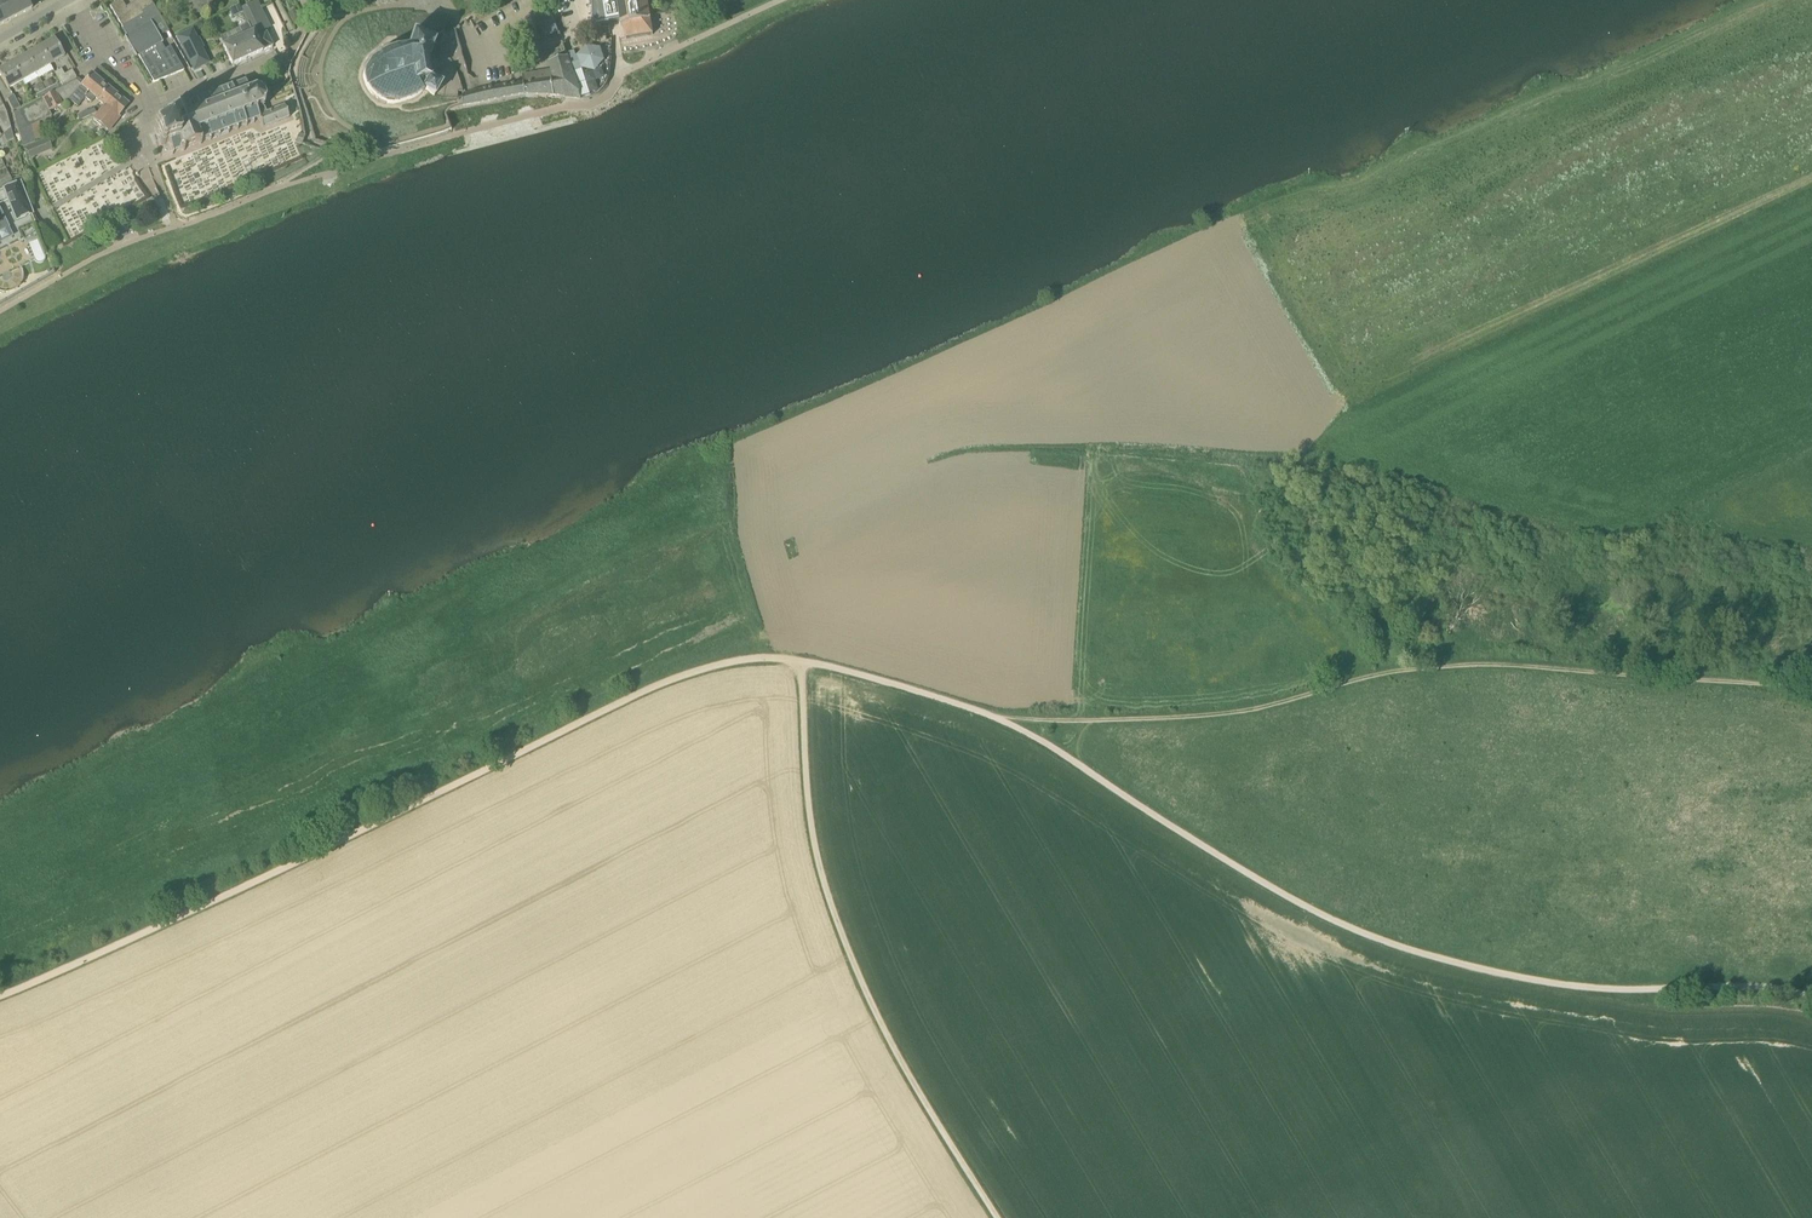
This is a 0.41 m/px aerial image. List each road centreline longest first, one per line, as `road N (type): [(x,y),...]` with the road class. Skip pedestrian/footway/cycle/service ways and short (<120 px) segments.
road 1 (track): [(998,719),(1273,890),(1368,937),(1565,987),(1811,993)]
road 2 (track): [(803,663),(738,661),(690,673),(0,996)]
road 3 (track): [(999,1217),(905,1072),(830,909),(806,774),(803,663)]
road 4 (track): [(803,663),(806,652),(770,568),(759,470),(768,451),(1012,349),(1054,313)]
road 5 (residential): [(285,56),(145,111),(72,0)]
road 6 (track): [(803,663),(998,719)]

